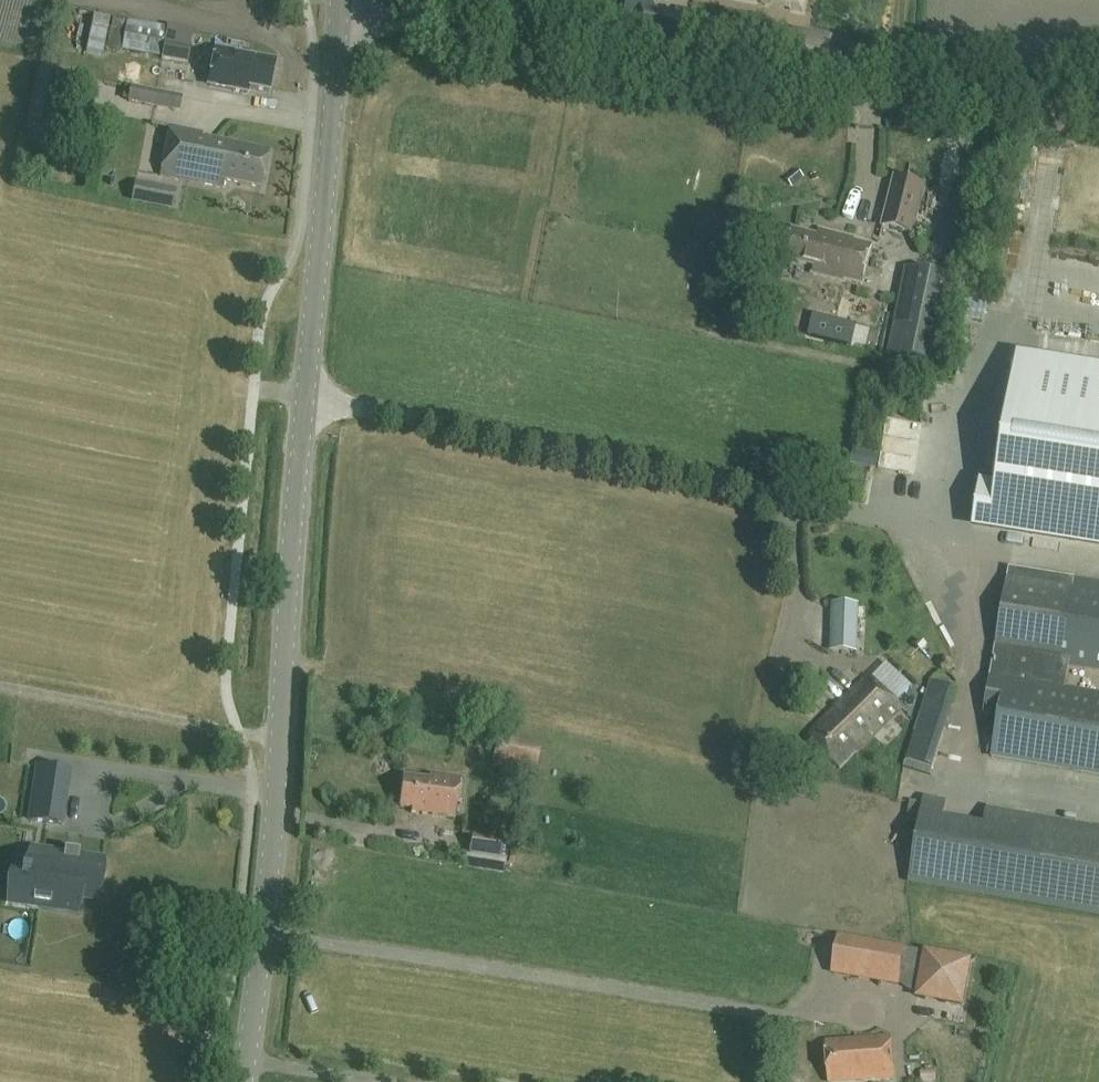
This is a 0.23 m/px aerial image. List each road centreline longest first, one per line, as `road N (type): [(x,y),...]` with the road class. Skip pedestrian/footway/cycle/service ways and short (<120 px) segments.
road 1 (tertiary): [(244,1081),(339,7)]
road 2 (unclassified): [(1098,101),(819,90),(339,7)]

